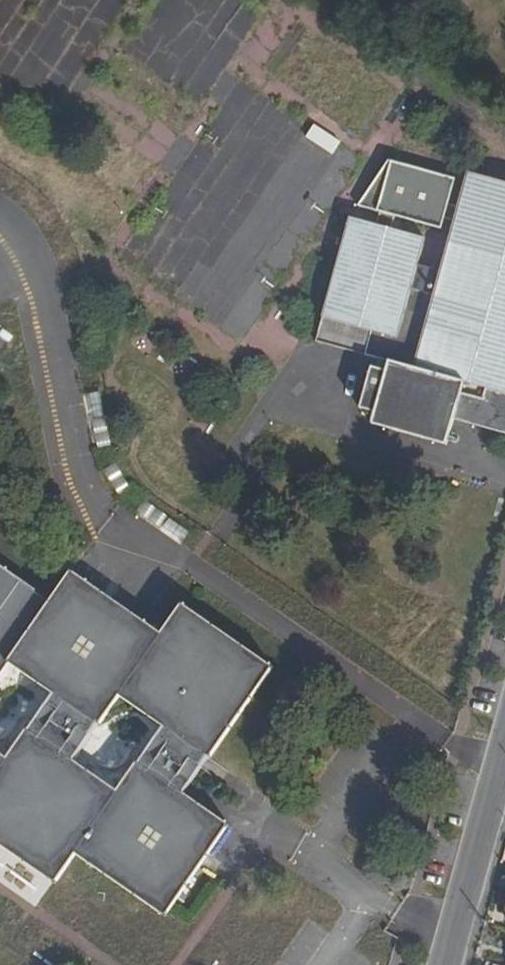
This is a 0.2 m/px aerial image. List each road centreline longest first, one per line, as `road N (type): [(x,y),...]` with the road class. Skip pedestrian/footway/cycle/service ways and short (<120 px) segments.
road 1 (tertiary): [(440,964),(504,723)]

